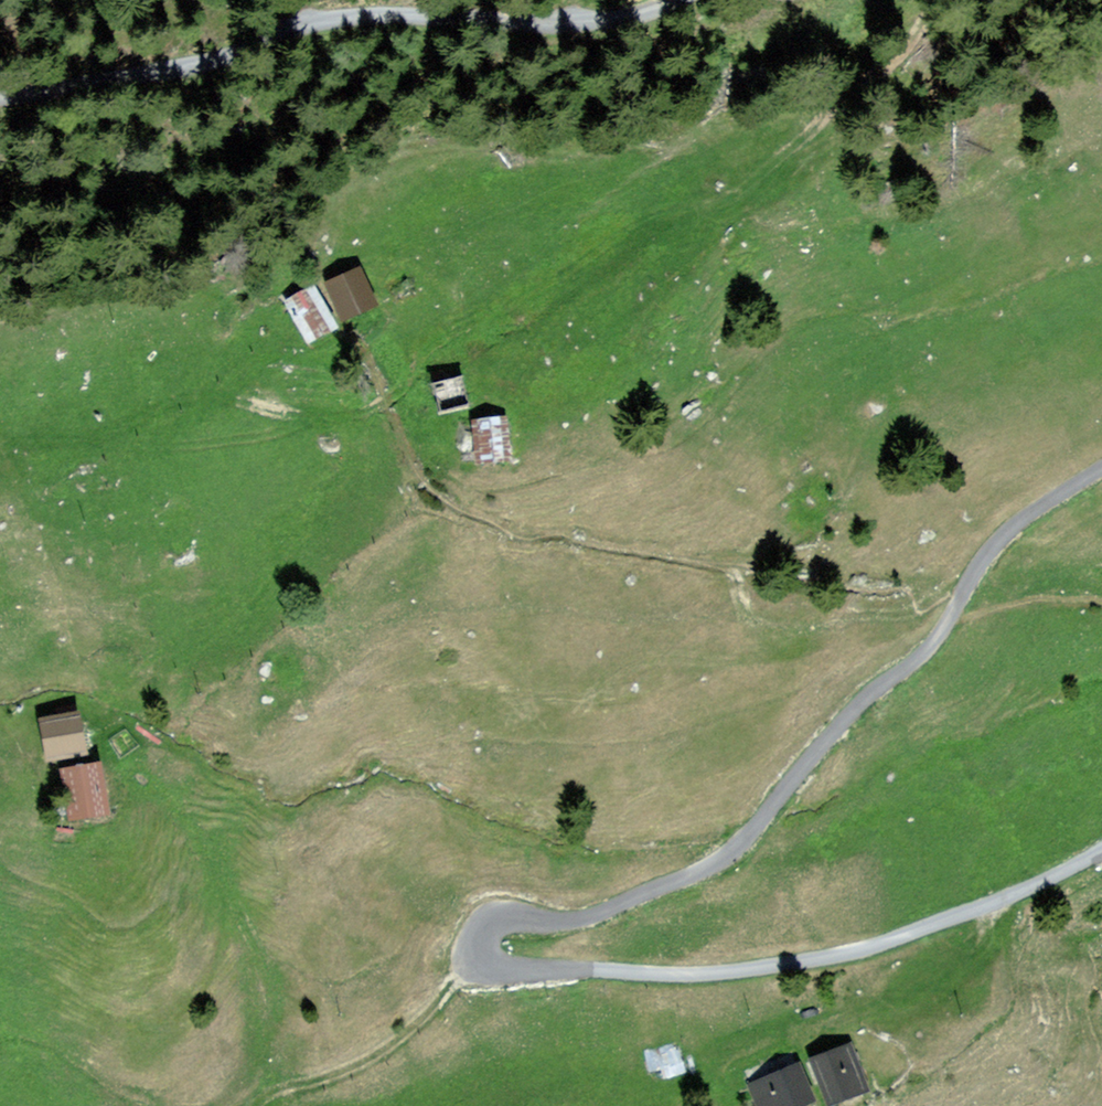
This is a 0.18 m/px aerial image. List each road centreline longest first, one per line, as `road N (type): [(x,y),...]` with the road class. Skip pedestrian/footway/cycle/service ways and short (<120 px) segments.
road 1 (unclassified): [(1101,854),(1025,892),(886,944),(787,966),(696,976),(513,967),(493,964),(481,950),(496,921),(579,920),(727,857),(856,708),(931,646),(995,545),(1101,469)]
road 2 (track): [(937,0),(822,126),(724,205),(634,225),(571,267),(421,323),(411,376),(381,406),(255,442),(20,443),(0,452)]
road 3 (unclassified): [(677,0),(643,14),(583,23),(359,15),(196,66),(0,95)]
road 4 (track): [(484,958),(409,1035),(359,1069),(273,1105)]

